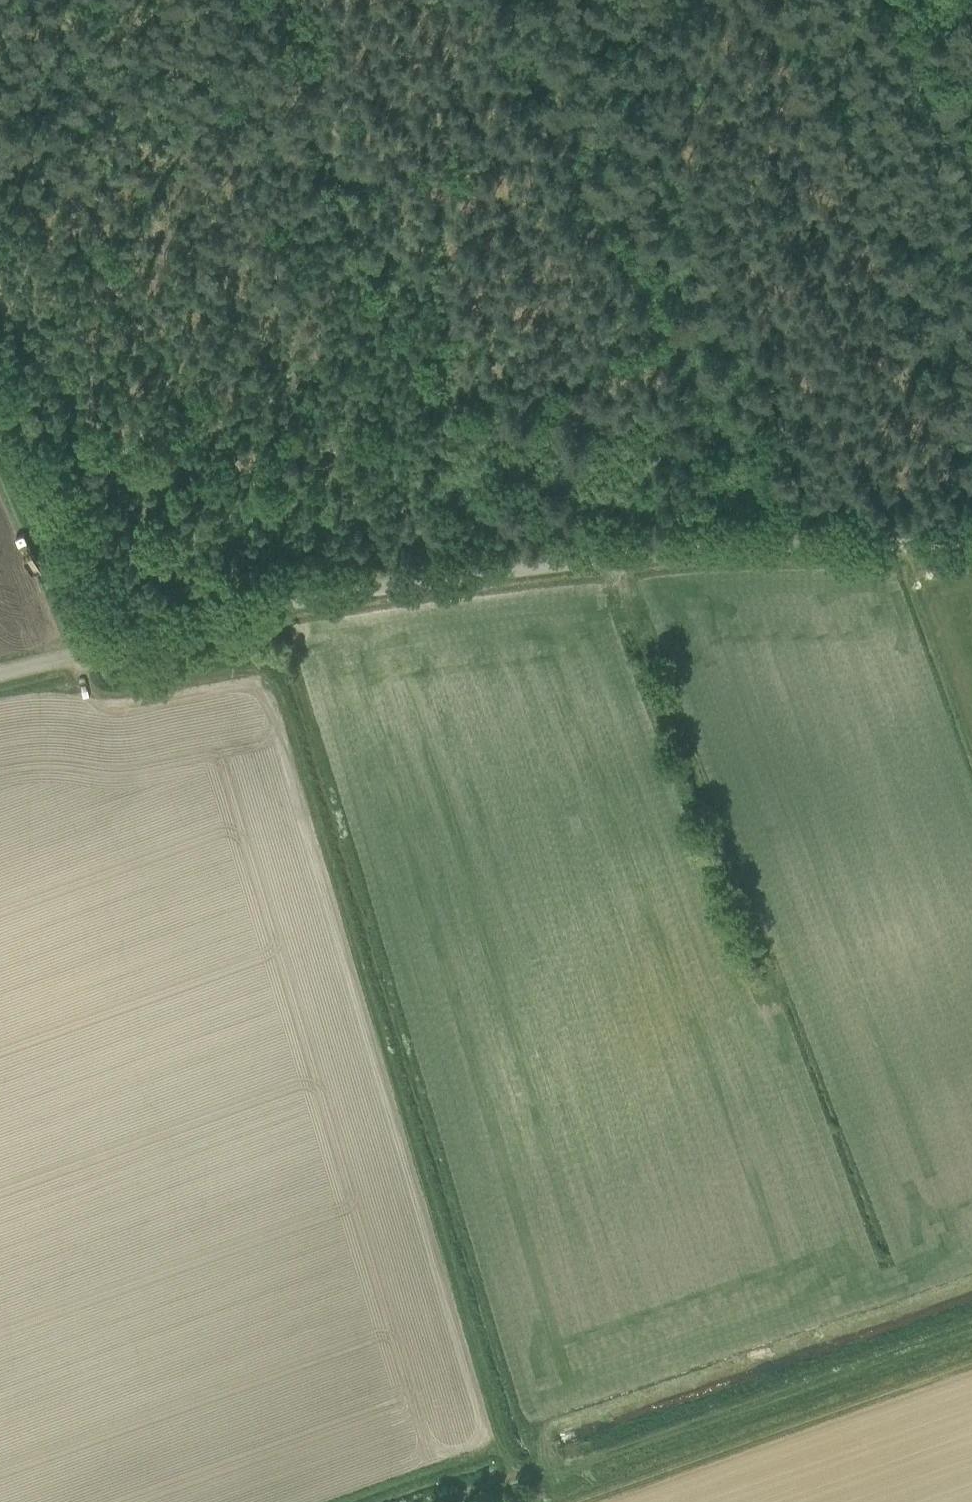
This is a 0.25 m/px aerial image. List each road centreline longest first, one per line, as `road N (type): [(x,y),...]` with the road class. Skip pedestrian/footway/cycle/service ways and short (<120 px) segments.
road 1 (unclassified): [(0,681),(493,576),(594,562),(971,542)]
road 2 (track): [(919,0),(971,123)]

